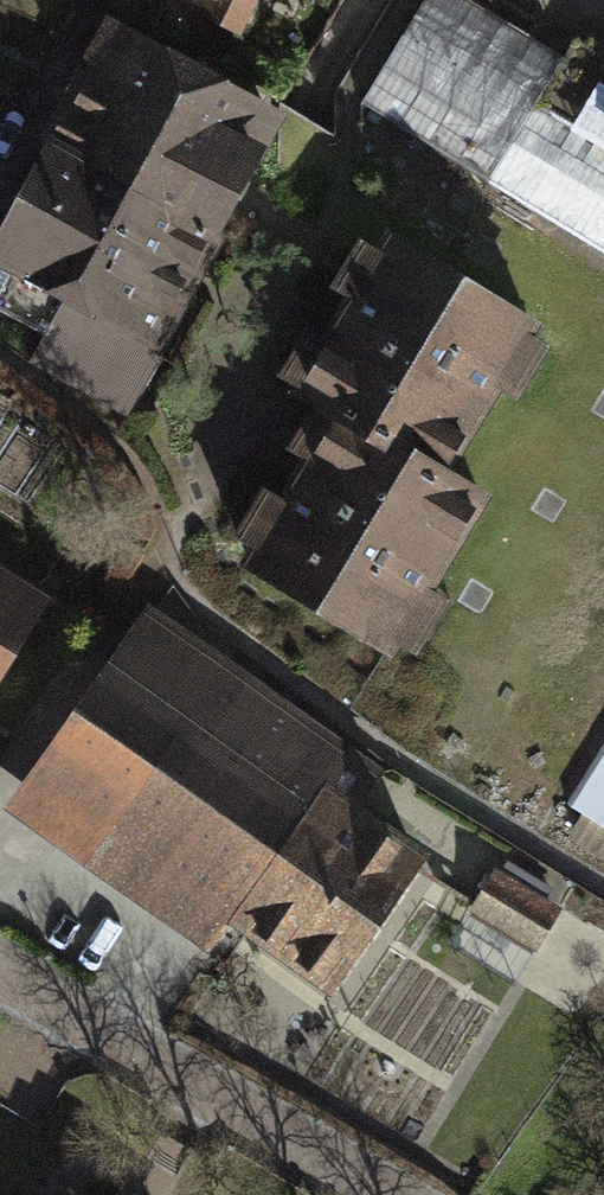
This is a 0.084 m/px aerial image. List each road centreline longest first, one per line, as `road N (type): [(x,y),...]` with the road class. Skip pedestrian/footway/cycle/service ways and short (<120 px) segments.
road 1 (residential): [(387,1194),(0,969)]

